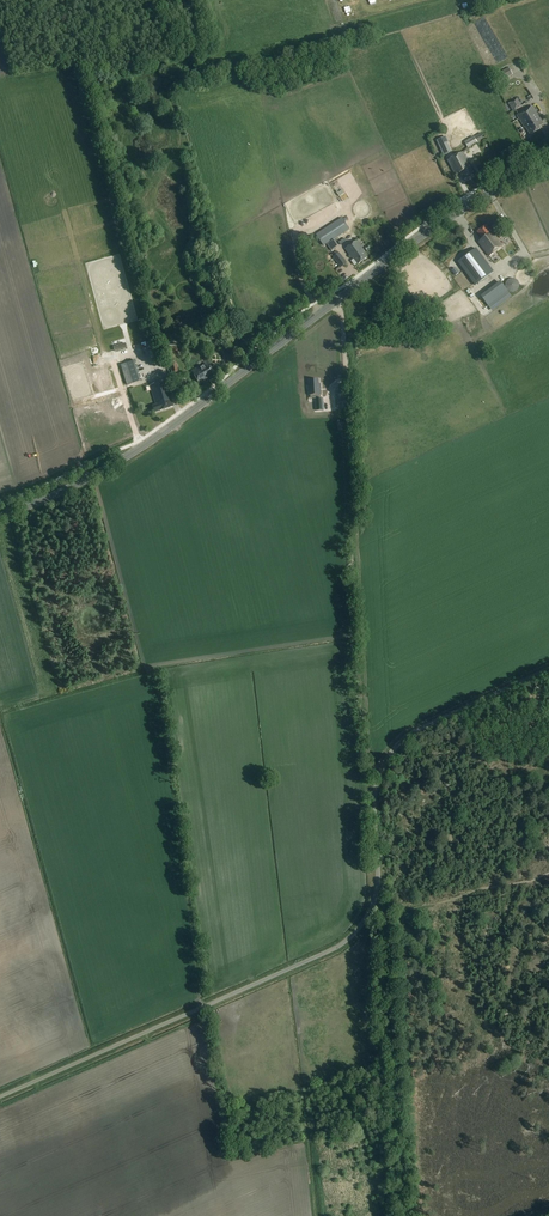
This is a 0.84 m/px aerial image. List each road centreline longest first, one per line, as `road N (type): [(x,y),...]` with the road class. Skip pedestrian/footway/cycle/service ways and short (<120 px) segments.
road 1 (unclassified): [(0,1097),(340,945),(374,903),(374,799),(393,749),(417,730),(548,669)]
road 2 (primary): [(0,517),(96,476),(148,443),(435,227),(548,166)]
road 3 (track): [(382,766),(371,757),(342,314),(334,303)]
road 4 (track): [(406,1215),(386,917),(374,903)]
road 5 (track): [(548,873),(386,917)]

